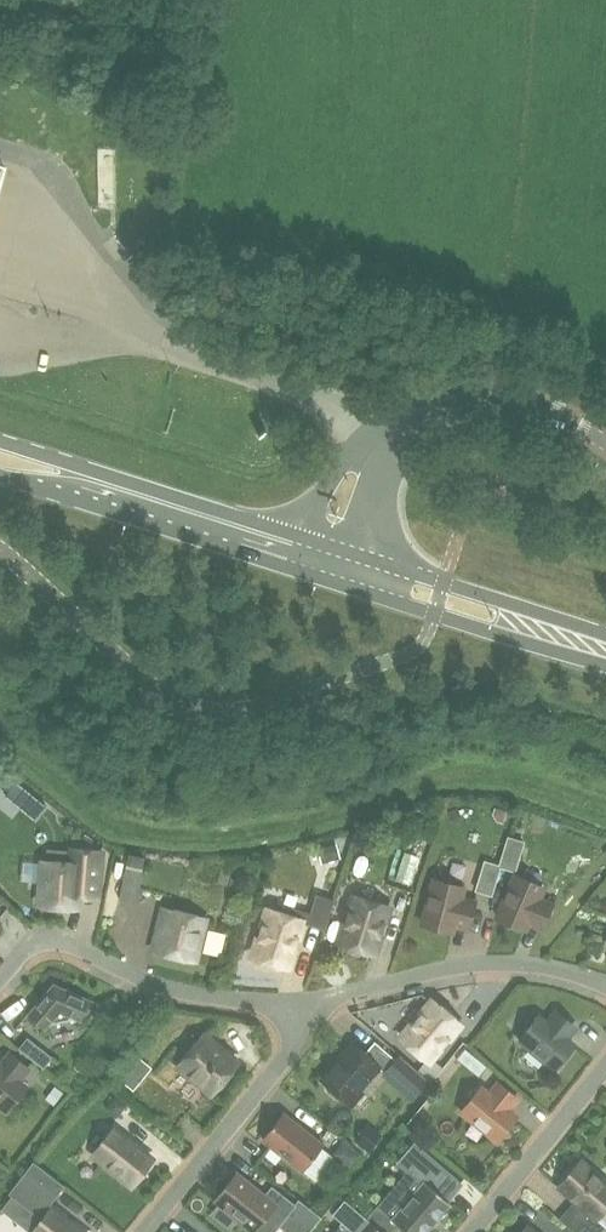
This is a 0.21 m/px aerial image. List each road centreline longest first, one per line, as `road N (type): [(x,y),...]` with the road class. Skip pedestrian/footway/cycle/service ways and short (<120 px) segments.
road 1 (primary): [(322,564),(0,458)]
road 2 (residential): [(0,979),(33,939),(66,944),(176,990),(302,1003)]
road 3 (residential): [(302,1003),(502,964),(605,987)]
road 4 (primary): [(605,654),(322,564)]
road 5 (residential): [(302,1003),(290,1052),(142,1231)]
road 6 (tertiary): [(605,443),(542,408),(480,398),(391,425)]
road 7 (residential): [(605,1066),(474,1231)]
road 8 (tertiary): [(322,564),(369,448),(391,425)]

